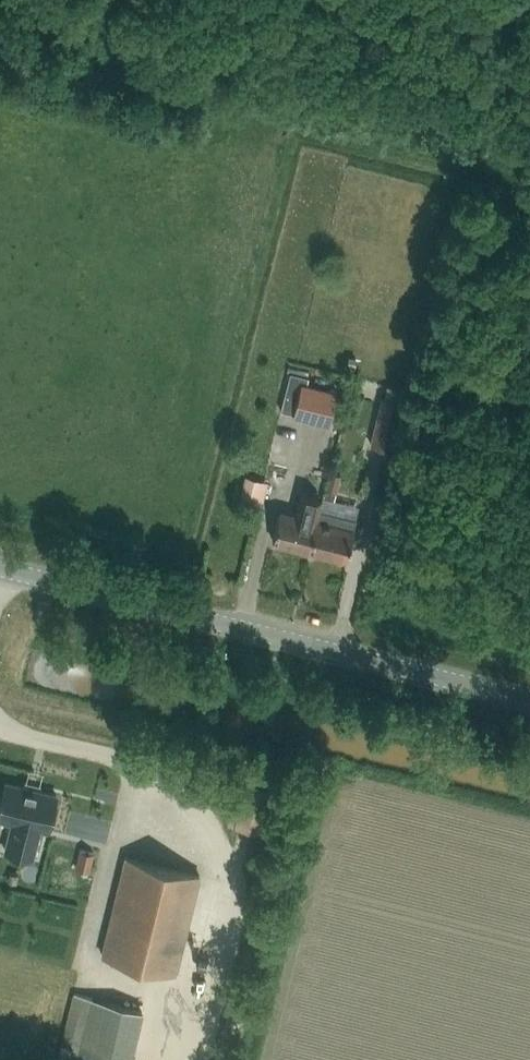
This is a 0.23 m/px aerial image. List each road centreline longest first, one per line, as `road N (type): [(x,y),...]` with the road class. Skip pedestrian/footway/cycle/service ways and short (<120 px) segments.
road 1 (tertiary): [(529,700),(0,570)]
road 2 (track): [(257,126),(305,121),(488,166),(529,6)]

